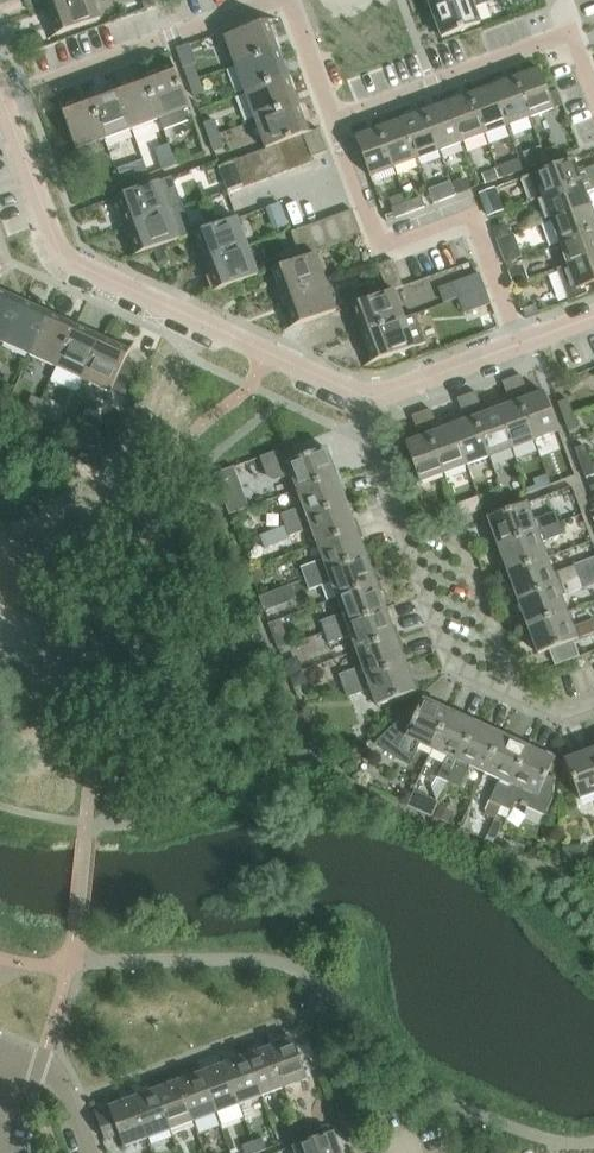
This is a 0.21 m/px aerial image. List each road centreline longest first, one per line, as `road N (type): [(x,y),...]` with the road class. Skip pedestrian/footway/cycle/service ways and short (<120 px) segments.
road 1 (residential): [(361,401),(67,257),(6,91)]
road 2 (residential): [(361,401),(452,670),(561,715),(593,703)]
road 3 (residential): [(520,347),(475,220),(382,252),(332,122)]
road 4 (residential): [(593,86),(575,35),(332,122)]
road 5 (residential): [(279,0),(6,91)]
road 6 (residential): [(520,347),(361,401)]
road 7 (residential): [(332,122),(287,0)]

